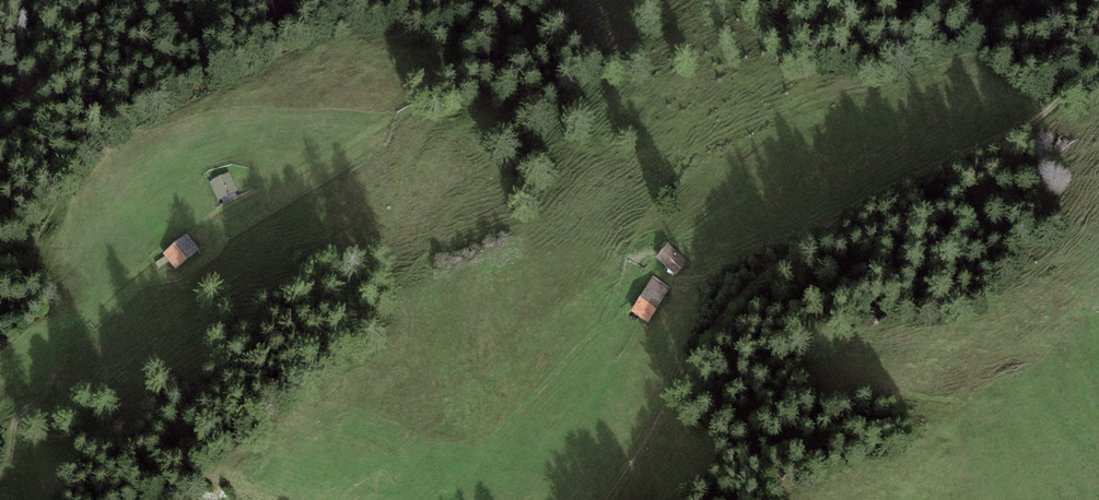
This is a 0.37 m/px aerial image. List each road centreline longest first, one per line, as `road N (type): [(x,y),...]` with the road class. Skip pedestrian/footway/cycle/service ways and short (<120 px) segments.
road 1 (track): [(560,0),(497,61),(168,243),(81,323),(41,399),(15,421),(0,476)]
road 2 (track): [(604,499),(740,296),(845,214),(1014,133),(1098,60)]
road 3 (track): [(668,276),(705,276),(833,223)]

